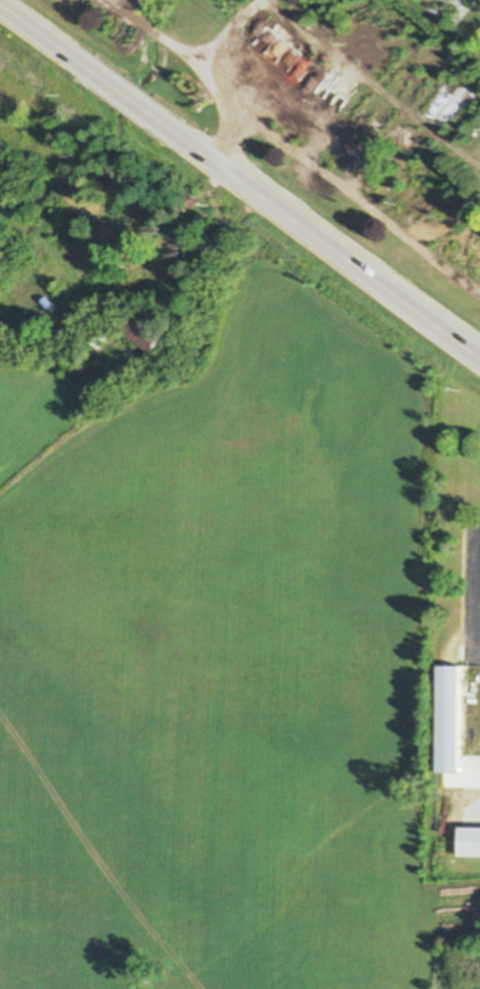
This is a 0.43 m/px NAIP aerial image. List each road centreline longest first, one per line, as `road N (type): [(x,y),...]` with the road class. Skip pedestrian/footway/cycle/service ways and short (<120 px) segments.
road 1 (primary): [(479,353),(0,4)]

